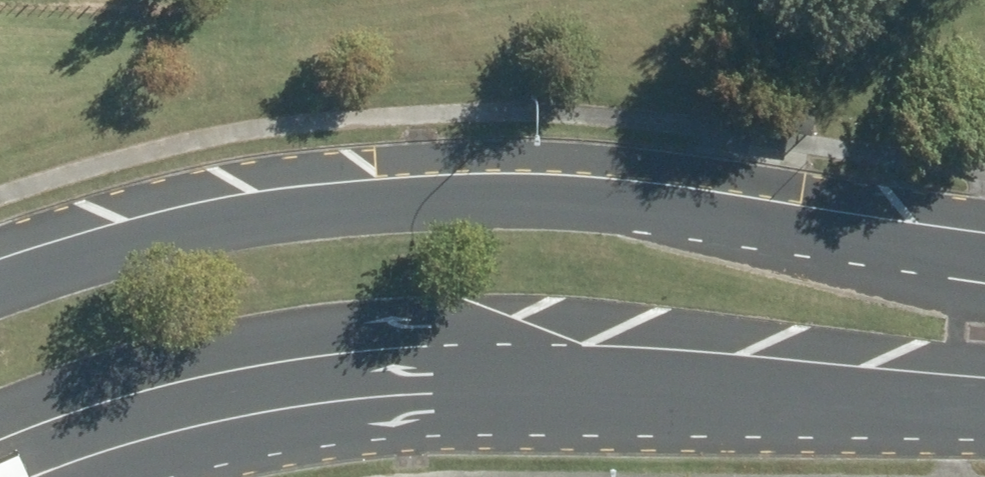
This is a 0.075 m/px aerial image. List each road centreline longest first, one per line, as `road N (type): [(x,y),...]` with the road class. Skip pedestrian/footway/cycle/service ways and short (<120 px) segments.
road 1 (secondary): [(0,280),(195,225),(324,205),(452,199),(577,200),(984,253)]
road 2 (secondary): [(984,382),(494,350),(357,355),(237,372),(0,441)]

